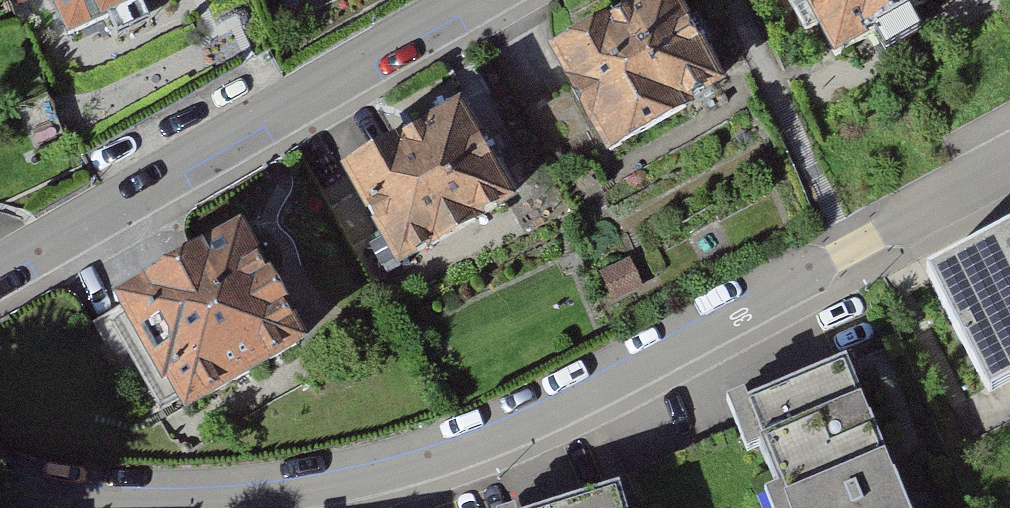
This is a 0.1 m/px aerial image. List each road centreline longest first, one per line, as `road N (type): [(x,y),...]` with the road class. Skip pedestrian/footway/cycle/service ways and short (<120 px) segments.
road 1 (residential): [(1009,167),(525,418),(442,451),(272,490),(176,497),(76,492),(0,473)]
road 2 (residential): [(0,270),(470,0)]

